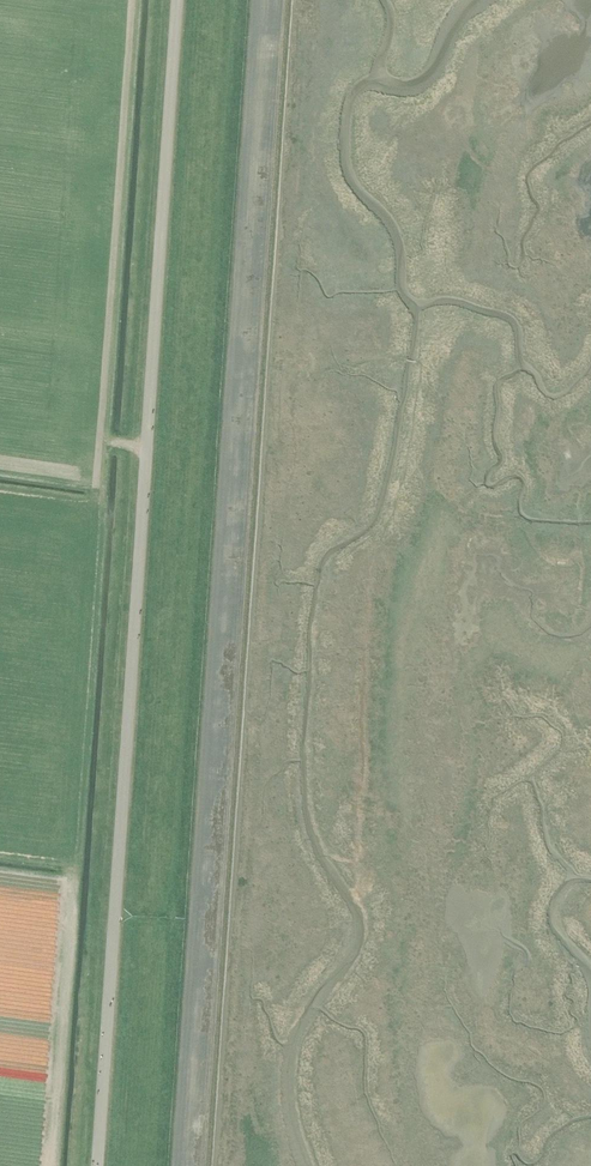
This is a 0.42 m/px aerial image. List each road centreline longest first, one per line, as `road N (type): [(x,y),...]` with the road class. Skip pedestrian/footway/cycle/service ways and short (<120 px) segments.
road 1 (track): [(263,0),(183,1165)]
road 2 (unclassified): [(98,1165),(178,0)]

